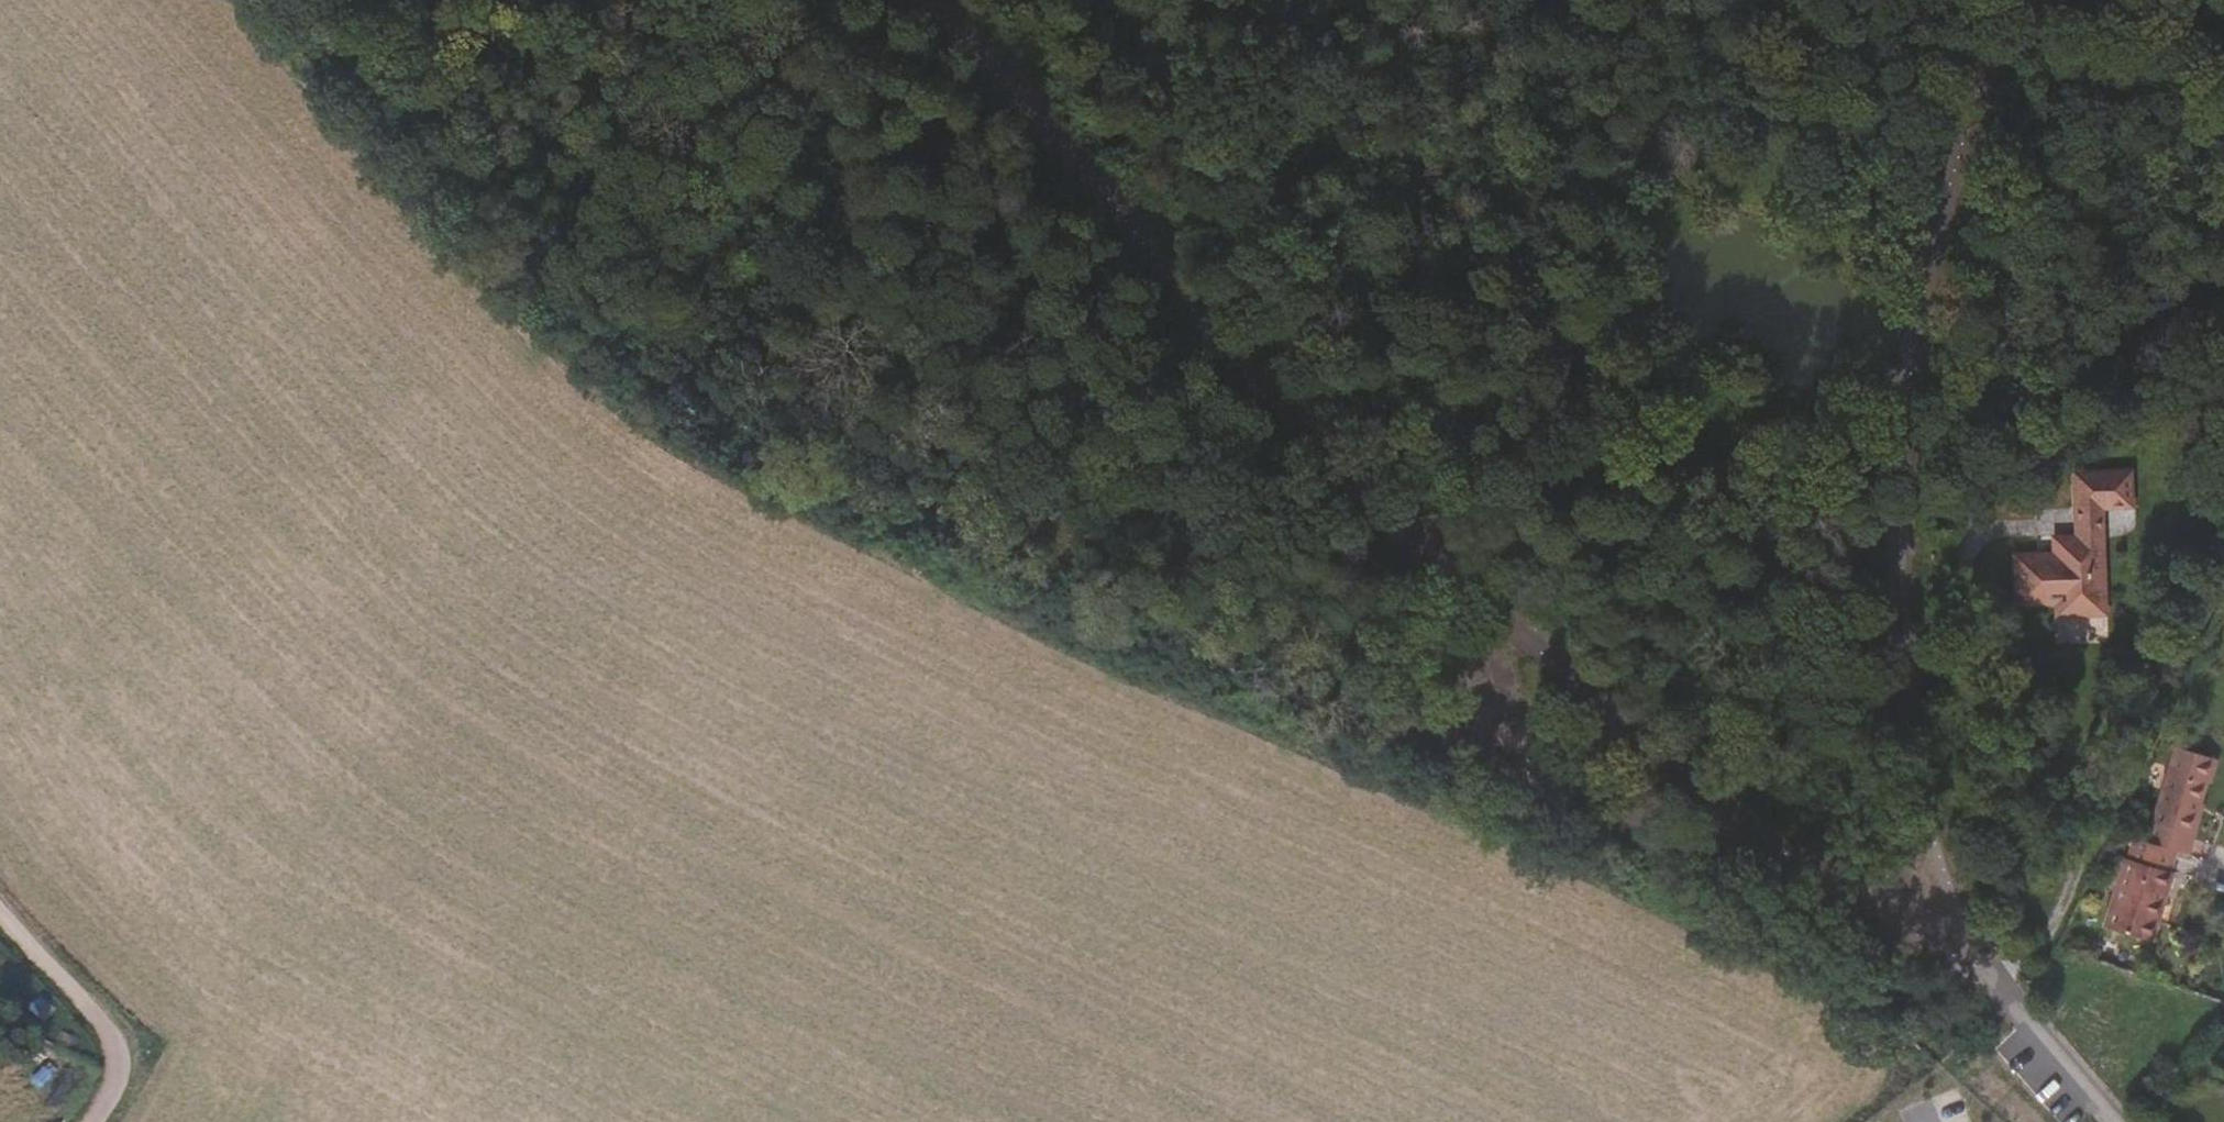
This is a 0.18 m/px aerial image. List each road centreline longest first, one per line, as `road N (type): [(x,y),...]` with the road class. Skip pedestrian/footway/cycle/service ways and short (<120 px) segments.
road 1 (track): [(921,0),(1076,151),(1177,278),(1265,363),(1404,525),(1569,635),(1739,771),(1903,885)]
road 2 (track): [(1998,984),(1942,905),(1900,617),(1897,481),(1916,314),(1933,244),(2012,0)]

